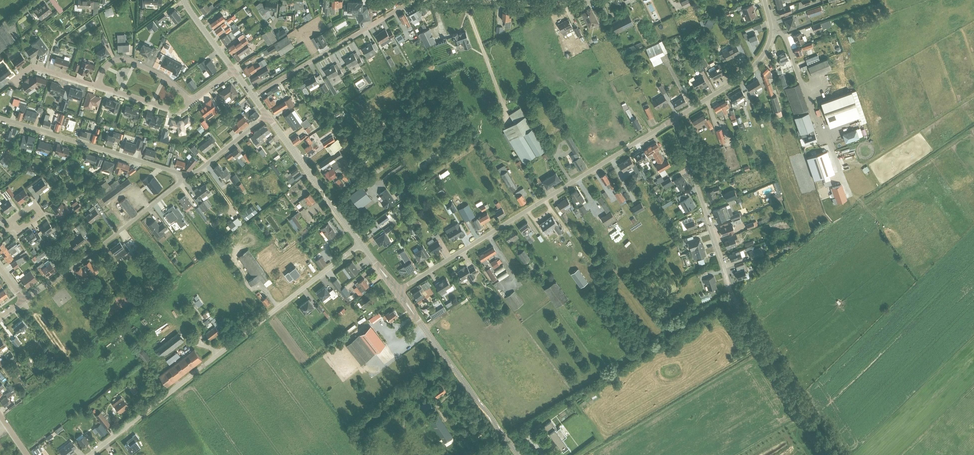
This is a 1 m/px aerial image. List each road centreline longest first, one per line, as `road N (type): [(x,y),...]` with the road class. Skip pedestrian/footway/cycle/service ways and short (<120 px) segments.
road 1 (residential): [(90,454),(361,243)]
road 2 (residential): [(401,289),(673,120)]
road 3 (residential): [(24,301),(183,174)]
road 4 (track): [(730,287),(834,454)]
road 5 (residential): [(183,174),(0,118)]
road 6 (residential): [(772,28),(786,38),(849,195)]
road 7 (residential): [(252,96),(411,0)]
road 8 (residential): [(730,287),(673,120)]
road 9 (tertiary): [(518,454),(415,315)]
road 10 (tertiary): [(361,243),(267,115)]
road 11 (residential): [(673,120),(756,63),(772,28)]
road 12 (residential): [(191,102),(129,60),(111,63),(98,86)]

